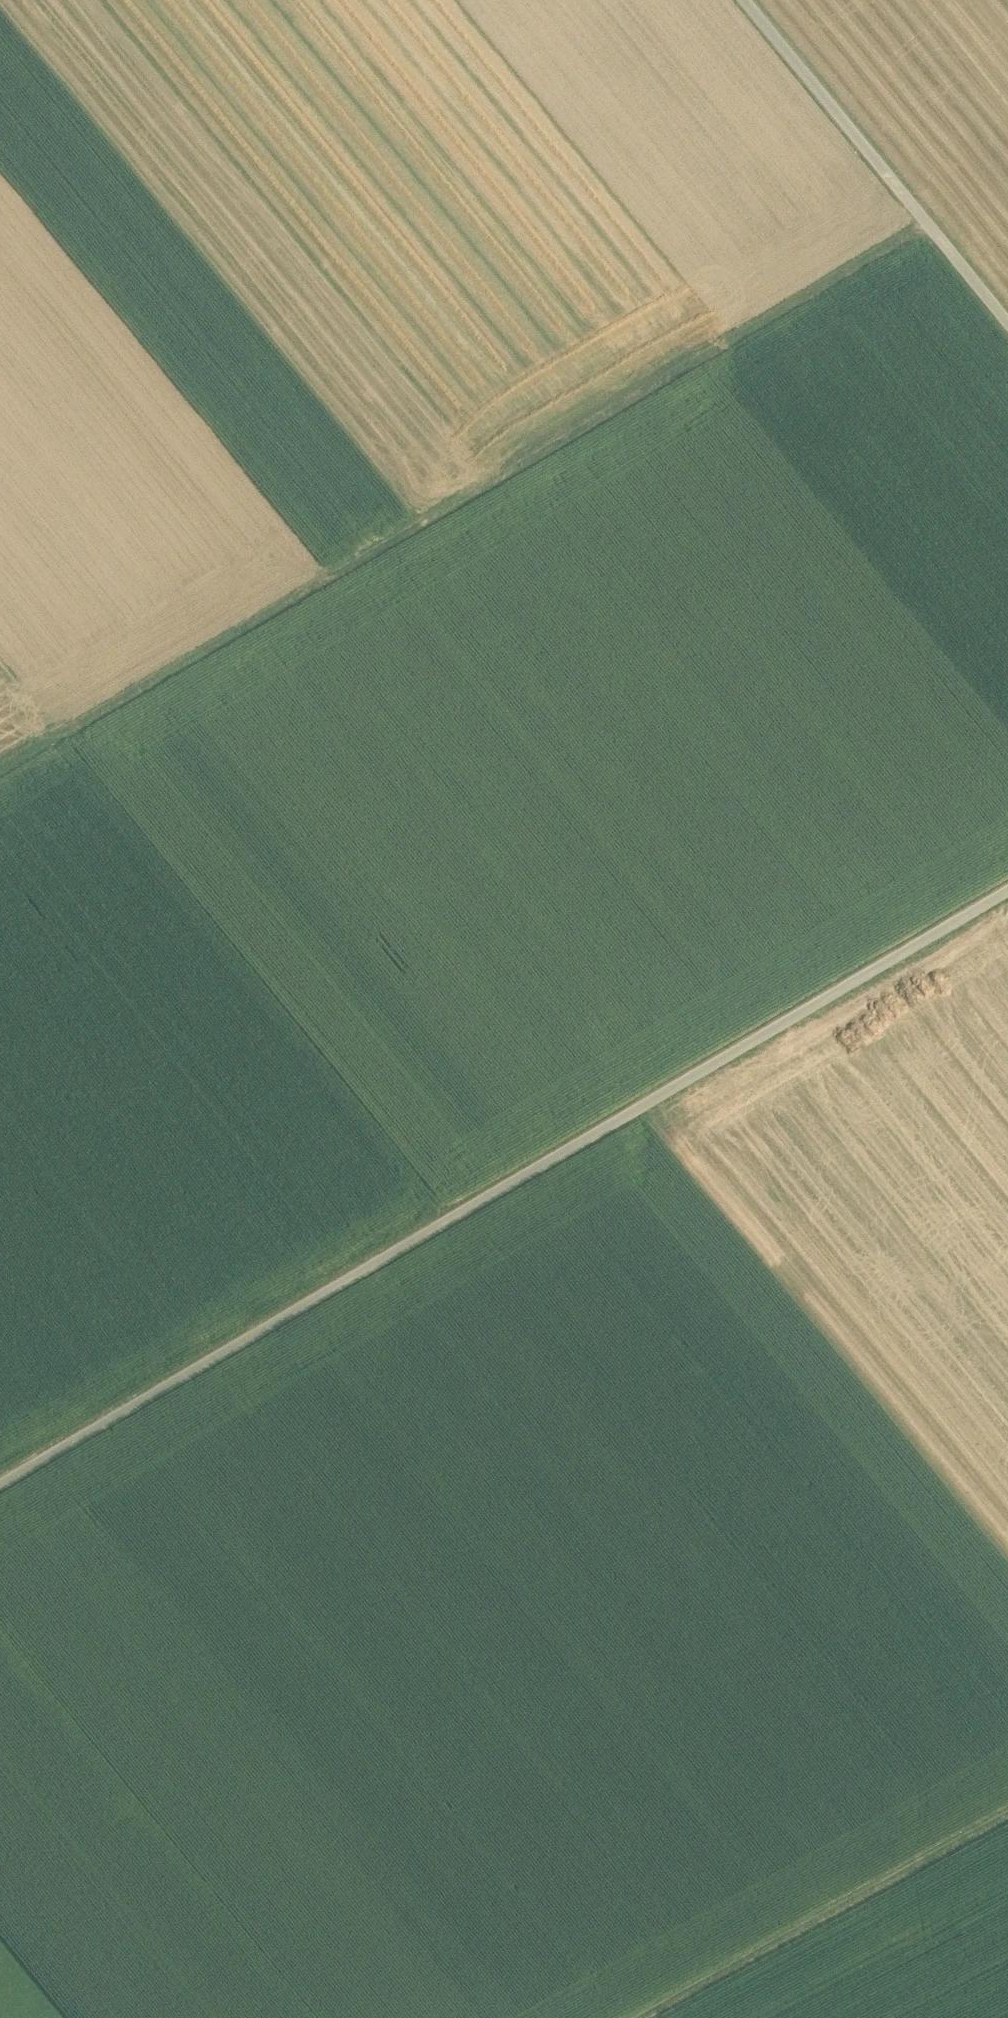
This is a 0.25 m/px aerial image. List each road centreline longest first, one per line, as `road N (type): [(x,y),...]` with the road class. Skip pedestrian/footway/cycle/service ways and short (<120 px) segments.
road 1 (track): [(0,787),(1007,190)]
road 2 (track): [(1007,889),(0,1482)]
road 3 (track): [(1007,1816),(638,2017)]
road 4 (track): [(745,0),(1007,323)]

